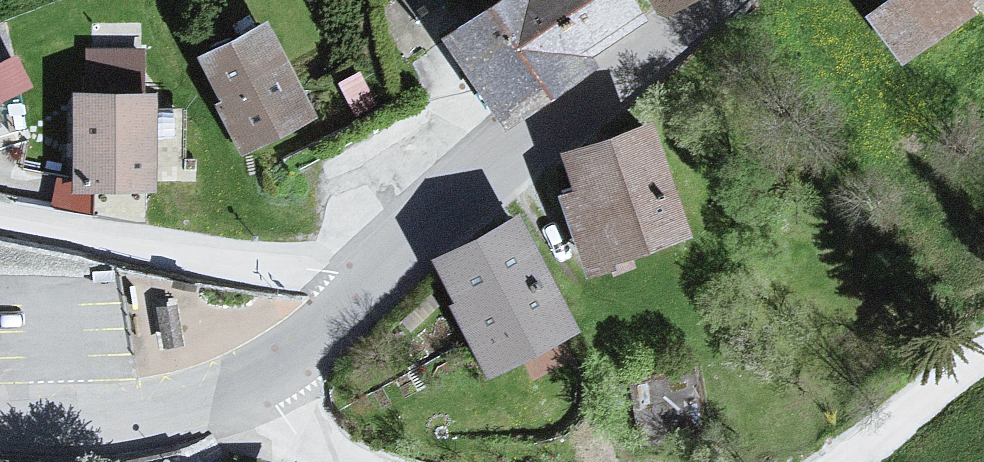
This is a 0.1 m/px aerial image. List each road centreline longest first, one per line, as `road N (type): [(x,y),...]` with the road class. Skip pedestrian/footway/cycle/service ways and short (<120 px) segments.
road 1 (tertiary): [(719,0),(508,165),(378,281)]
road 2 (residential): [(378,281),(0,223)]
road 3 (tertiary): [(255,387),(167,414),(0,421)]
road 4 (tertiary): [(378,281),(255,387)]
road 5 (unclassified): [(862,461),(983,362)]

